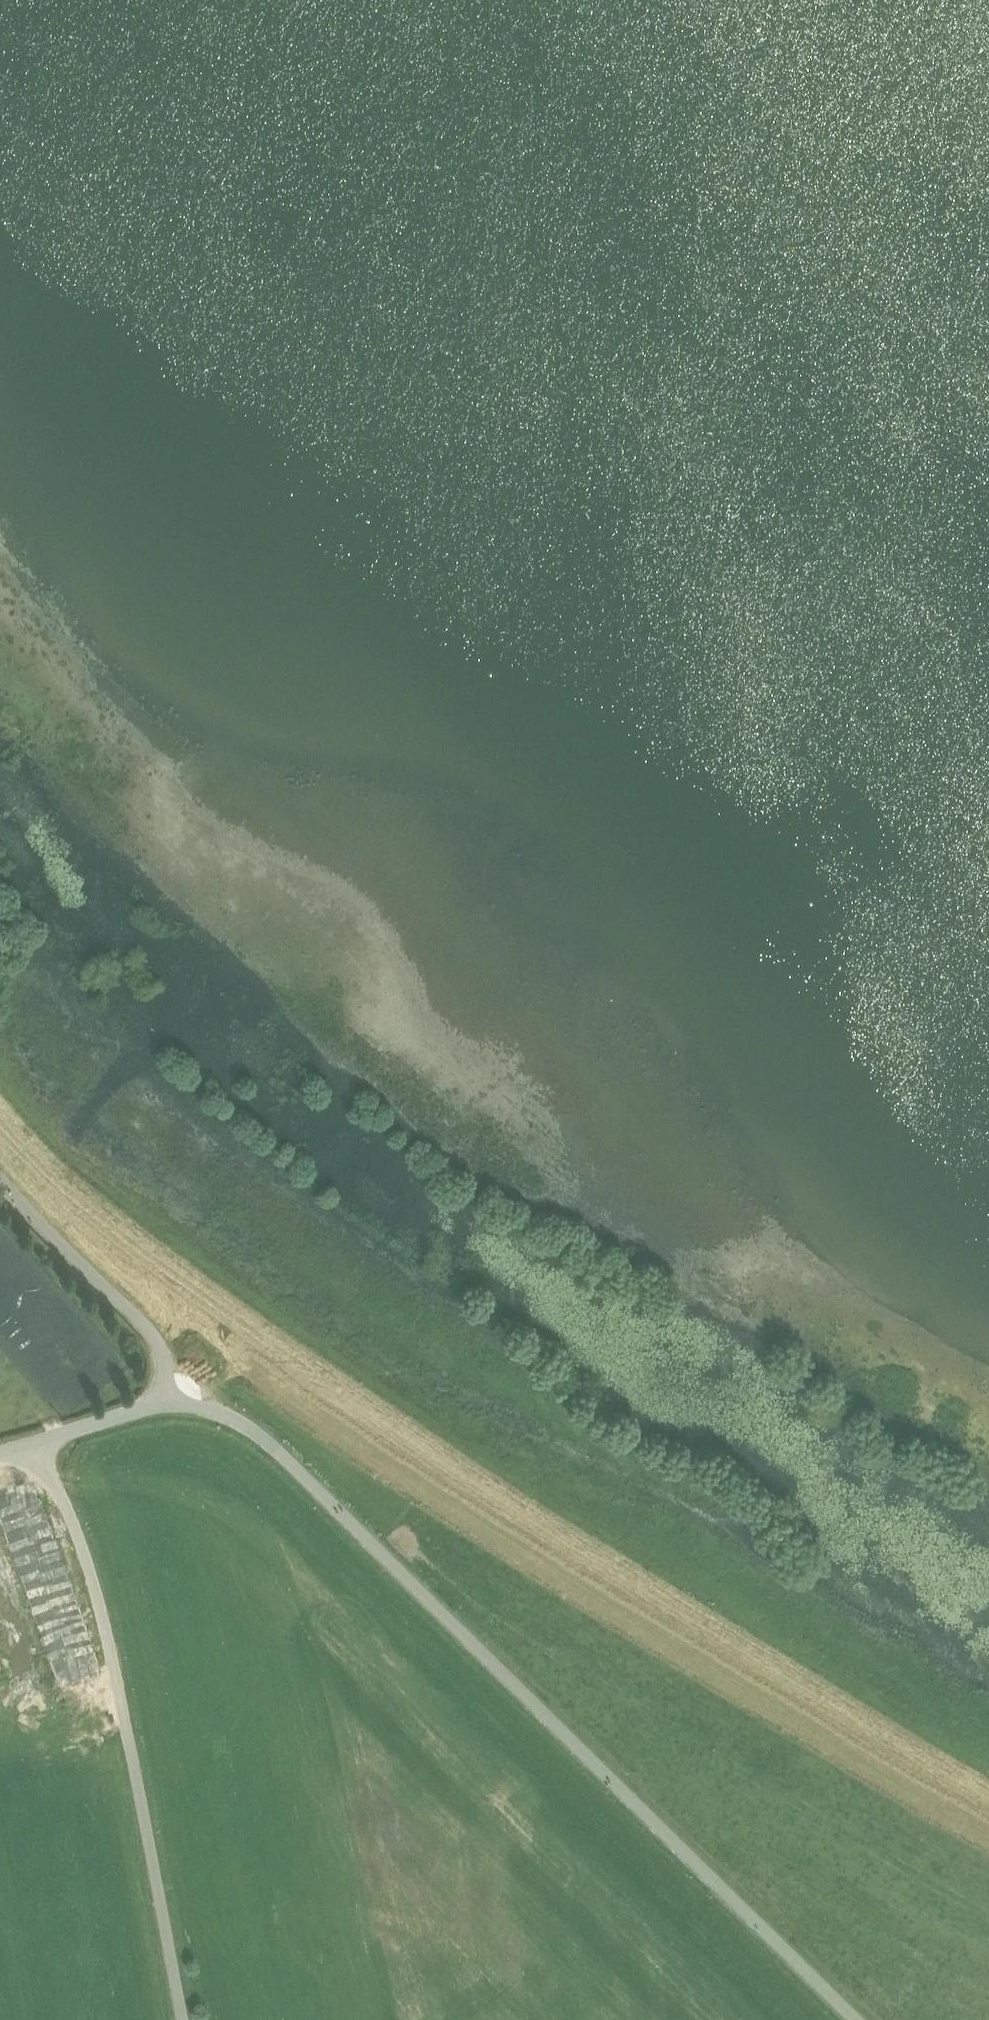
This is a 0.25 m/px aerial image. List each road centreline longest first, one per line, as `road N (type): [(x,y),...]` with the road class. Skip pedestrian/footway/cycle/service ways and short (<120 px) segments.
road 1 (unclassified): [(855,2019),(268,1442),(214,1410),(174,1405)]
road 2 (unclassified): [(186,2019),(113,1655),(79,1532),(37,1441)]
road 3 (unclassified): [(174,1405),(164,1360),(138,1316),(0,1178)]
road 4 (unclassified): [(37,1441),(174,1405)]

